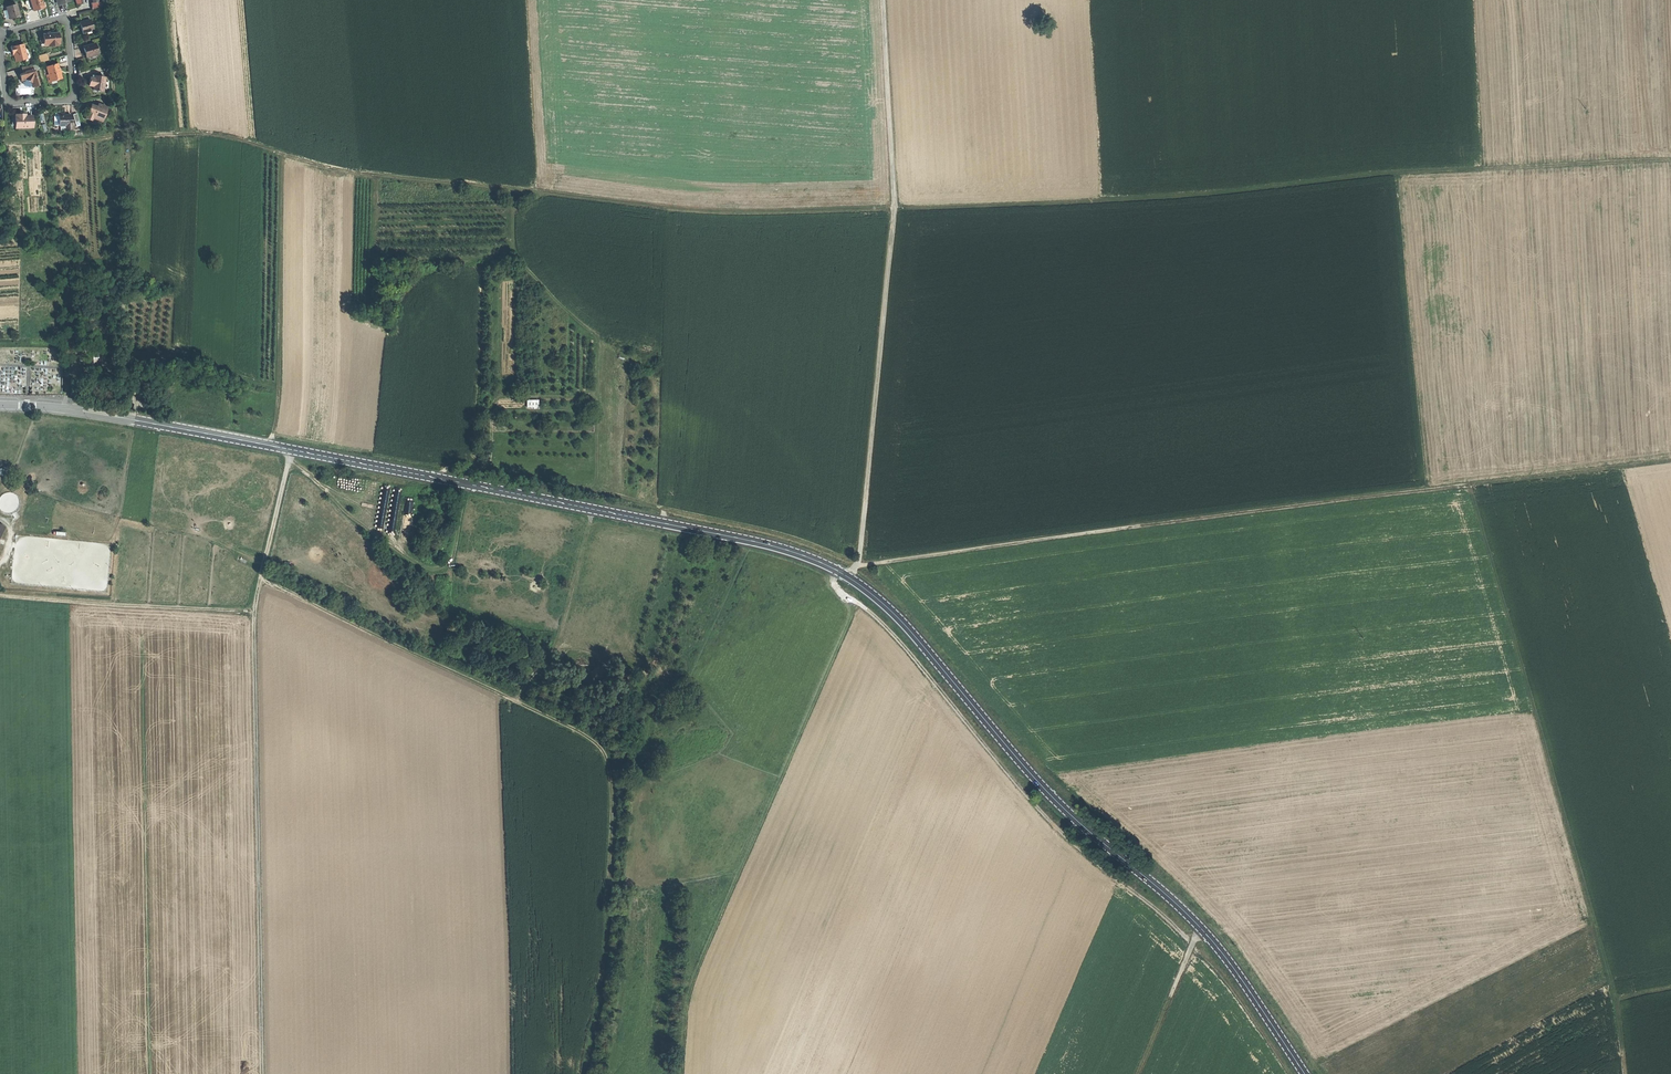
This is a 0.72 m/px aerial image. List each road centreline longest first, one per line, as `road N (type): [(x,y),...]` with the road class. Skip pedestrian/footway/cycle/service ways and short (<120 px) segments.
road 1 (track): [(0,142),(194,134),(391,176),(705,211),(1145,199),(1670,158)]
road 2 (secondary): [(1305,1073),(1212,941),(1035,778),(904,625),(847,576),(747,542),(135,421)]
road 3 (track): [(847,576),(859,566),(1670,459)]
road 4 (track): [(291,450),(254,612),(262,1073)]
road 5 (track): [(859,566),(893,209),(882,0)]
road 6 (track): [(681,1073),(687,1007),(854,617),(832,581),(835,571)]
road 7 (track): [(1617,998),(1470,485)]
road 8 (track): [(260,577),(516,700),(558,648),(593,510)]
road 9 (track): [(512,190),(514,253),(599,339),(598,488),(662,508),(663,525)]
road 10 (track): [(270,446),(280,384),(283,153)]
road 11 (track): [(254,612),(0,597)]
road 12 (residential): [(0,42),(9,101),(70,100),(69,24),(61,18)]
road 13 (track): [(1200,929),(1139,1073)]
road 14 (track): [(107,0),(121,137)]

